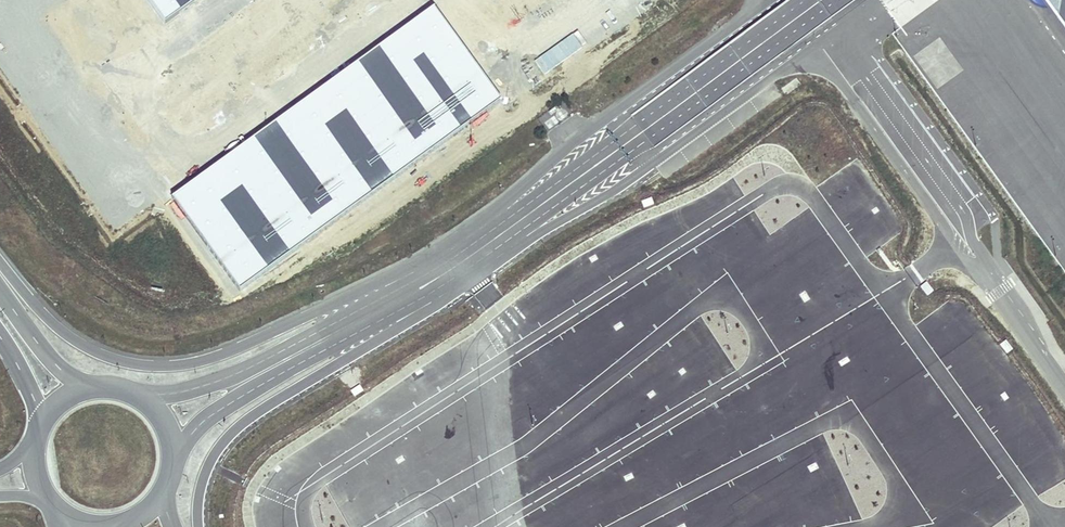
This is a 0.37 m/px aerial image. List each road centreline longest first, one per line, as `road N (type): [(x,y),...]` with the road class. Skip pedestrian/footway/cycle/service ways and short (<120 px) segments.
road 1 (secondary): [(458,255),(179,365),(106,357),(40,313),(0,268)]
road 2 (tertiary): [(200,526),(213,455),(245,423),(441,298),(463,268)]
road 3 (secondary): [(162,490),(172,451),(162,419),(123,389),(89,387)]
road 4 (secondary): [(89,387),(53,362),(0,293)]

